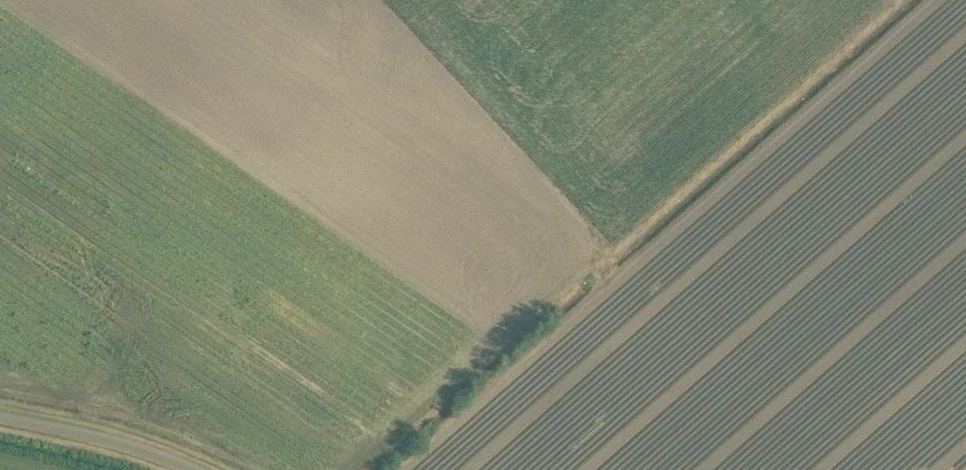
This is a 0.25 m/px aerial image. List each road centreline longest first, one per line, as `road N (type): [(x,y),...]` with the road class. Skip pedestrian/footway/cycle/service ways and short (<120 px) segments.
road 1 (unclassified): [(198,469),(135,441),(0,414)]

